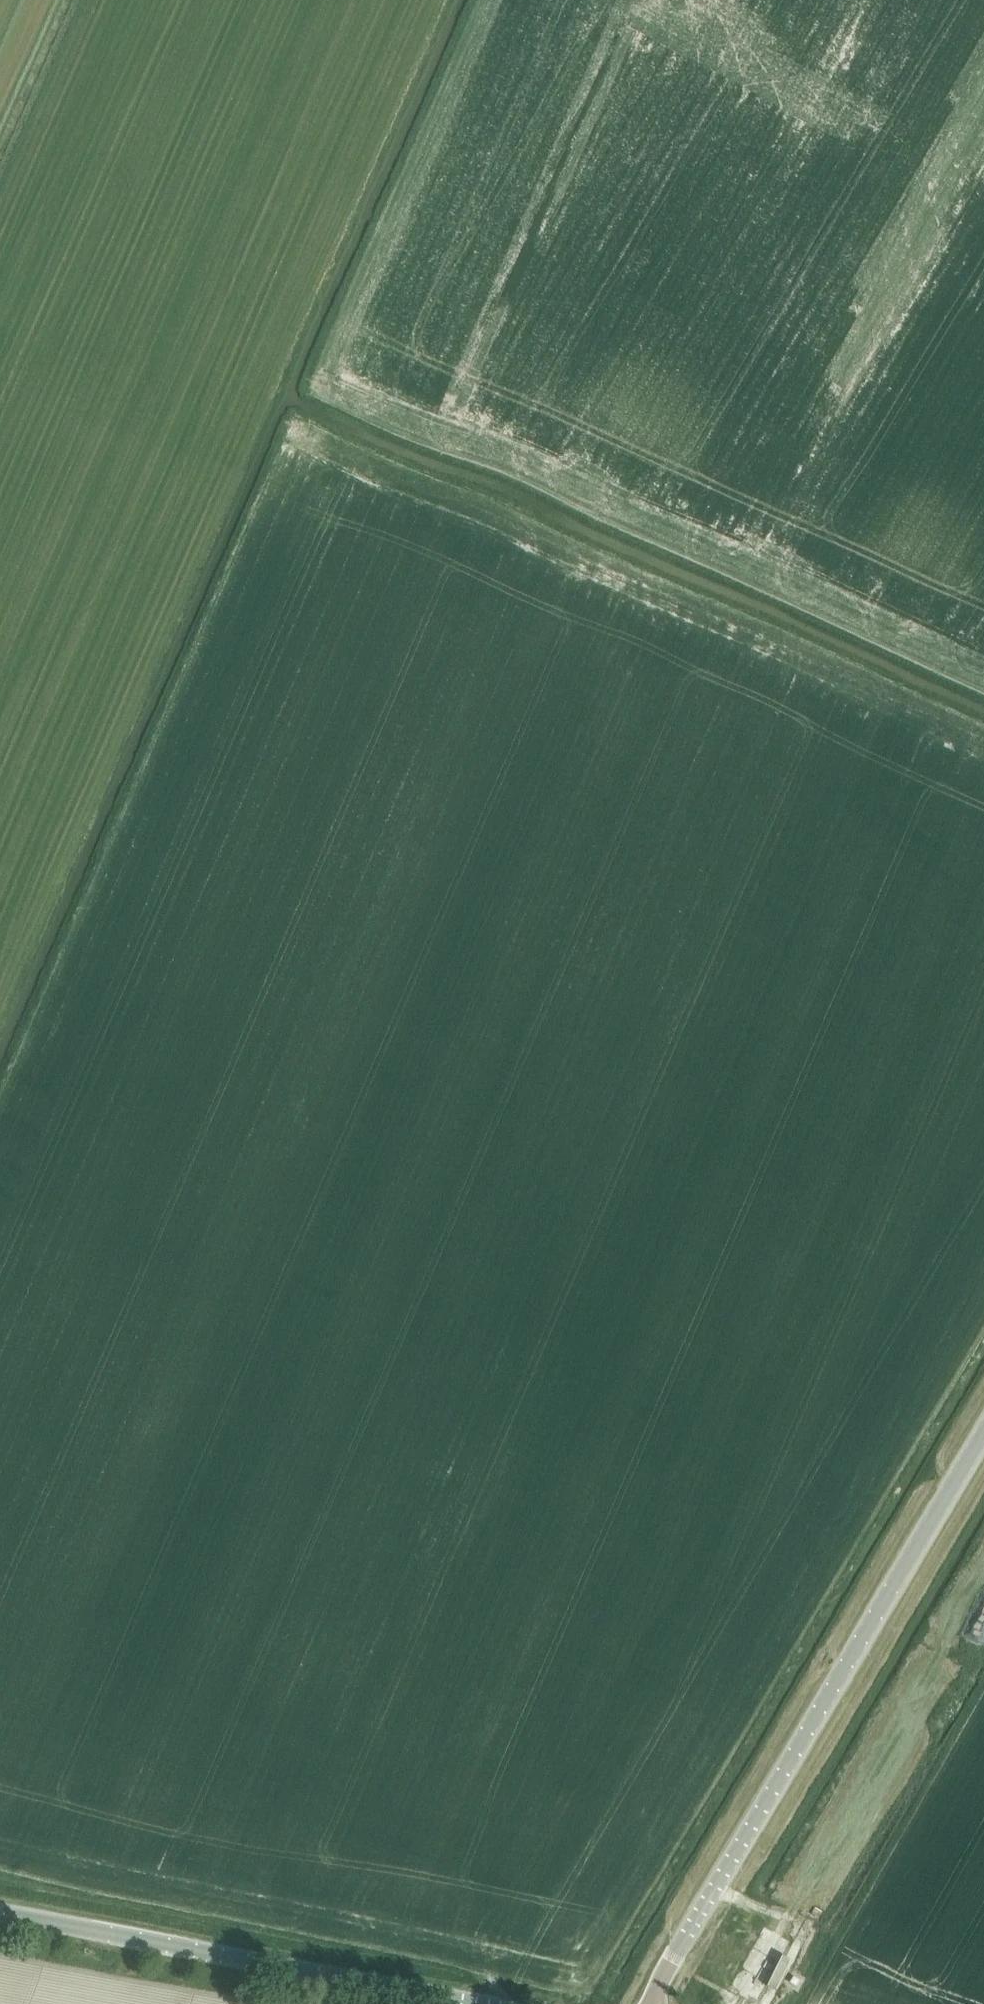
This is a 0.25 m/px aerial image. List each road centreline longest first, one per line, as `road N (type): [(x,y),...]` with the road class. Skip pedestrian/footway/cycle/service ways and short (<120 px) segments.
road 1 (tertiary): [(653,2003),(983,1433)]
road 2 (unclassified): [(474,2003),(0,1913)]

